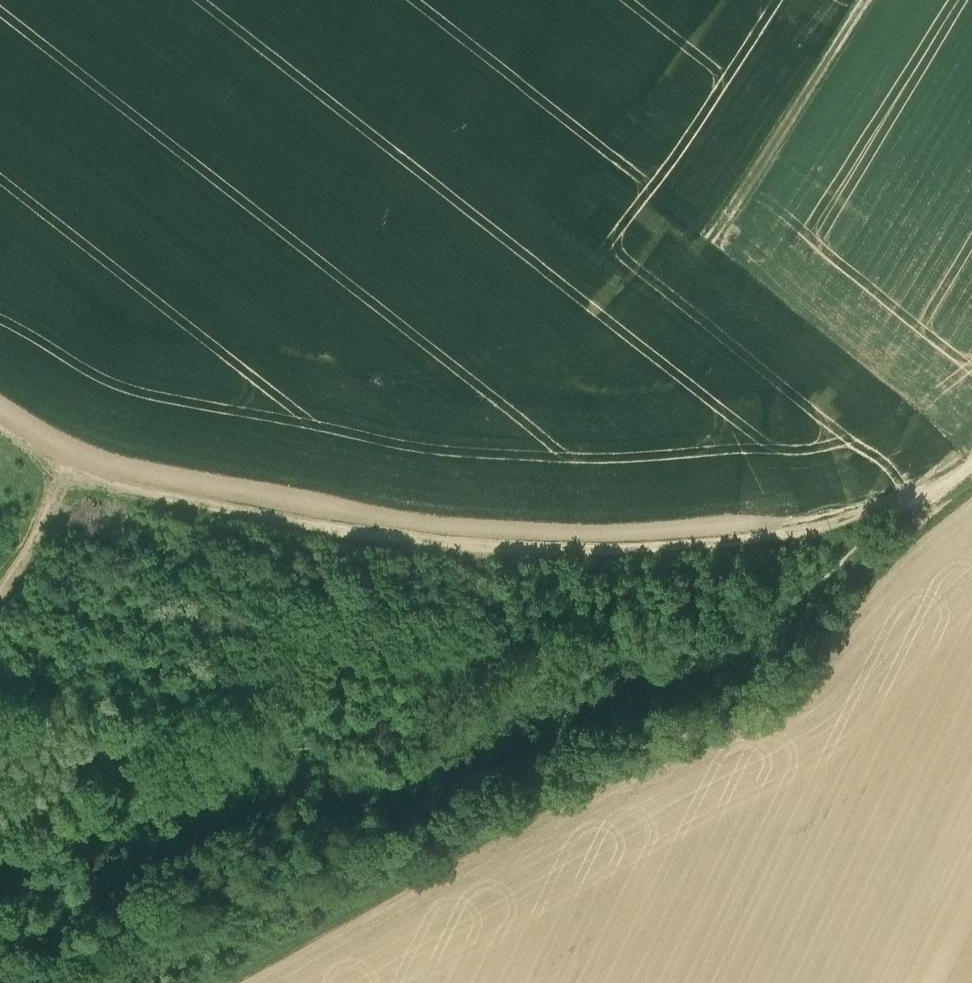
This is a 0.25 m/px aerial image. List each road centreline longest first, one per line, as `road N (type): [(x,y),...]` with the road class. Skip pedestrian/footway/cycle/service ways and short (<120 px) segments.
road 1 (track): [(924,495),(843,519),(706,538),(524,543),(280,514),(152,487),(65,465),(0,429)]
road 2 (track): [(864,0),(723,223)]

